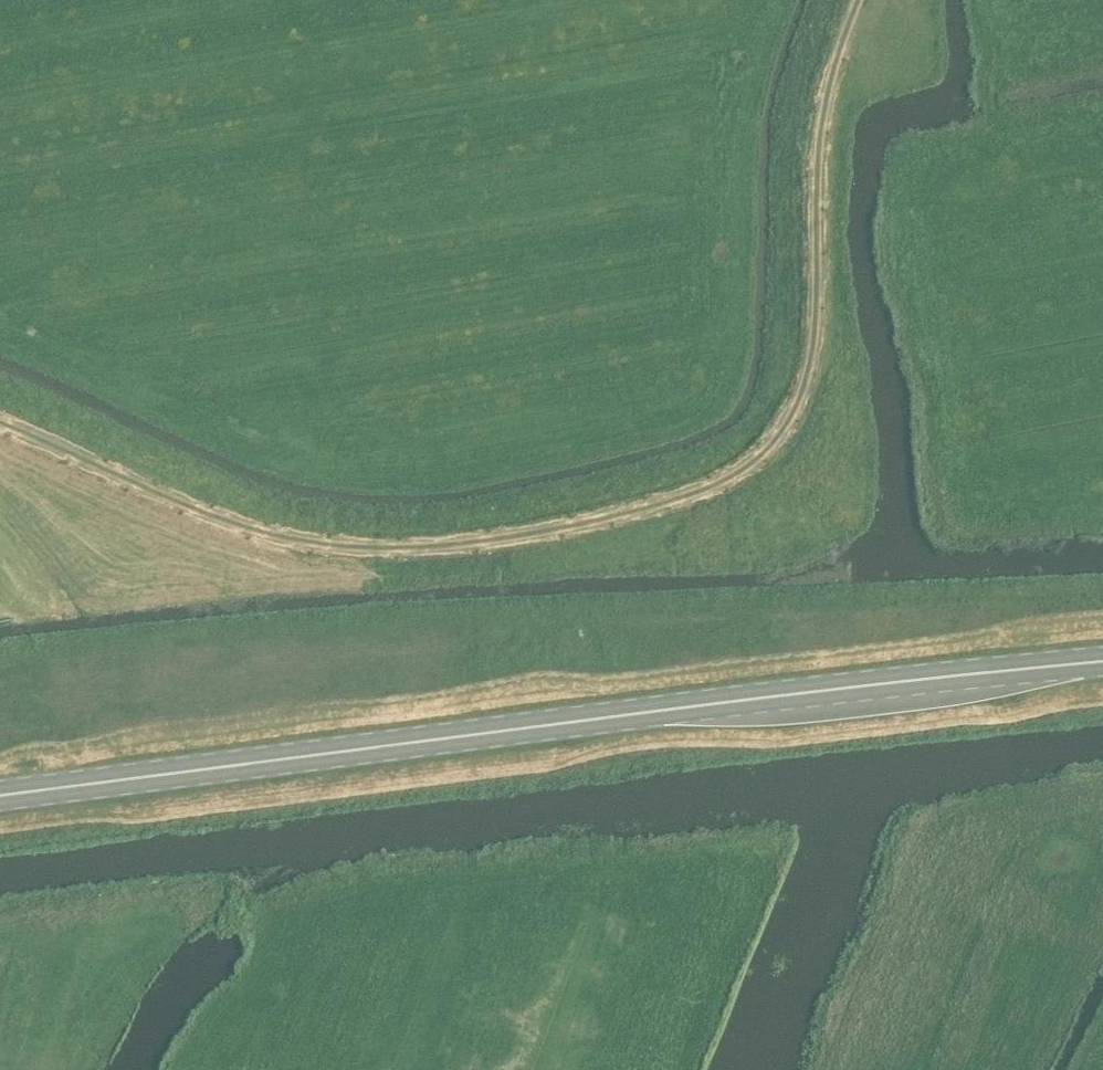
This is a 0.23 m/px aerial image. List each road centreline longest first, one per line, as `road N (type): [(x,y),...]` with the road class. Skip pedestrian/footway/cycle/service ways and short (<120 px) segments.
road 1 (unclassified): [(858,0),(826,87),(817,156),(809,371),(791,417),(762,454),(709,486),(532,533),(334,545),(229,520),(0,421)]
road 2 (primary): [(1102,661),(0,795)]

